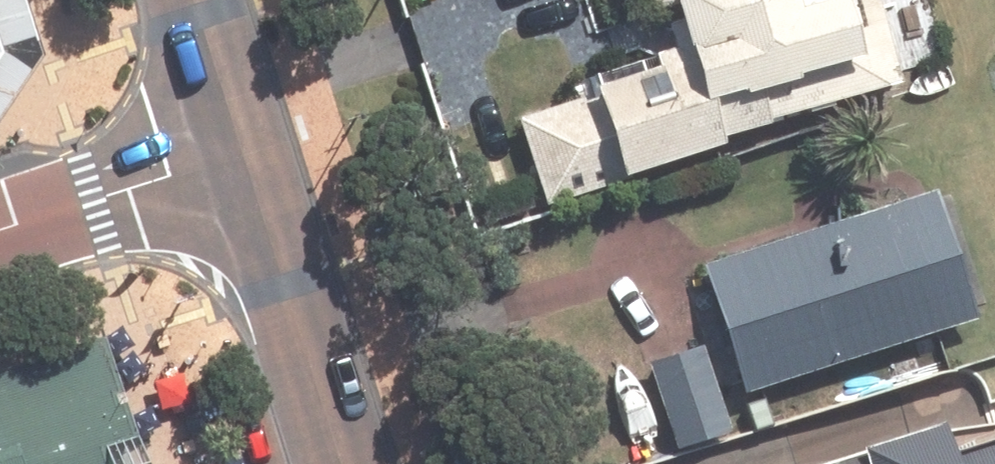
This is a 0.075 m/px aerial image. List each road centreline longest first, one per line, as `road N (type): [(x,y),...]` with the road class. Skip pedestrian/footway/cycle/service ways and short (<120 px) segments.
road 1 (primary): [(247,159),(345,463)]
road 2 (residential): [(0,239),(247,159)]
road 3 (primary): [(193,0),(247,159)]

